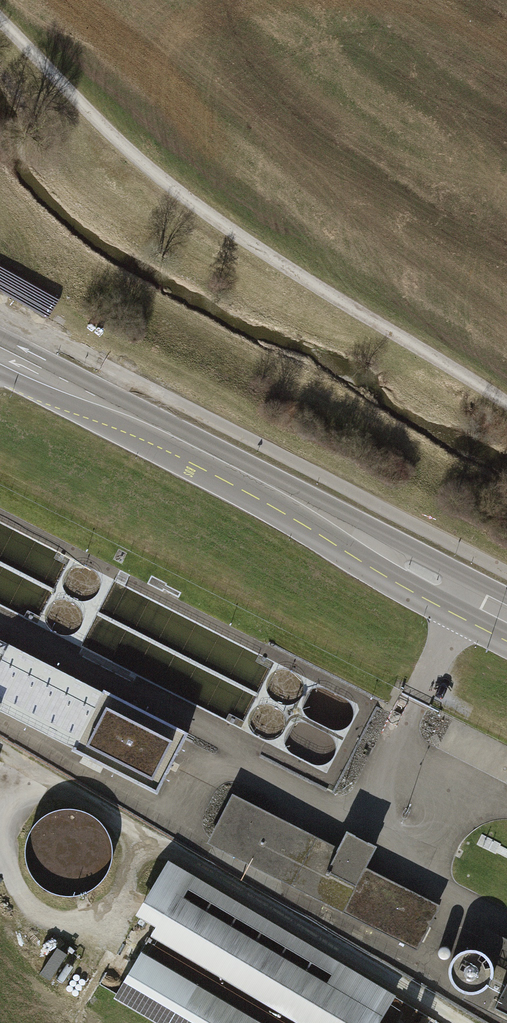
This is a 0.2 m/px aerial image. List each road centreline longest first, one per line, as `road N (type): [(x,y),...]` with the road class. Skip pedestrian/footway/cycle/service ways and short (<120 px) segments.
road 1 (track): [(0,21),(146,167),(253,248),(506,406)]
road 2 (secondary): [(0,355),(506,614)]
road 3 (track): [(0,750),(469,1022)]
road 4 (track): [(33,770),(8,815),(2,846),(18,894),(40,918),(74,925),(97,916),(116,897),(144,834)]

